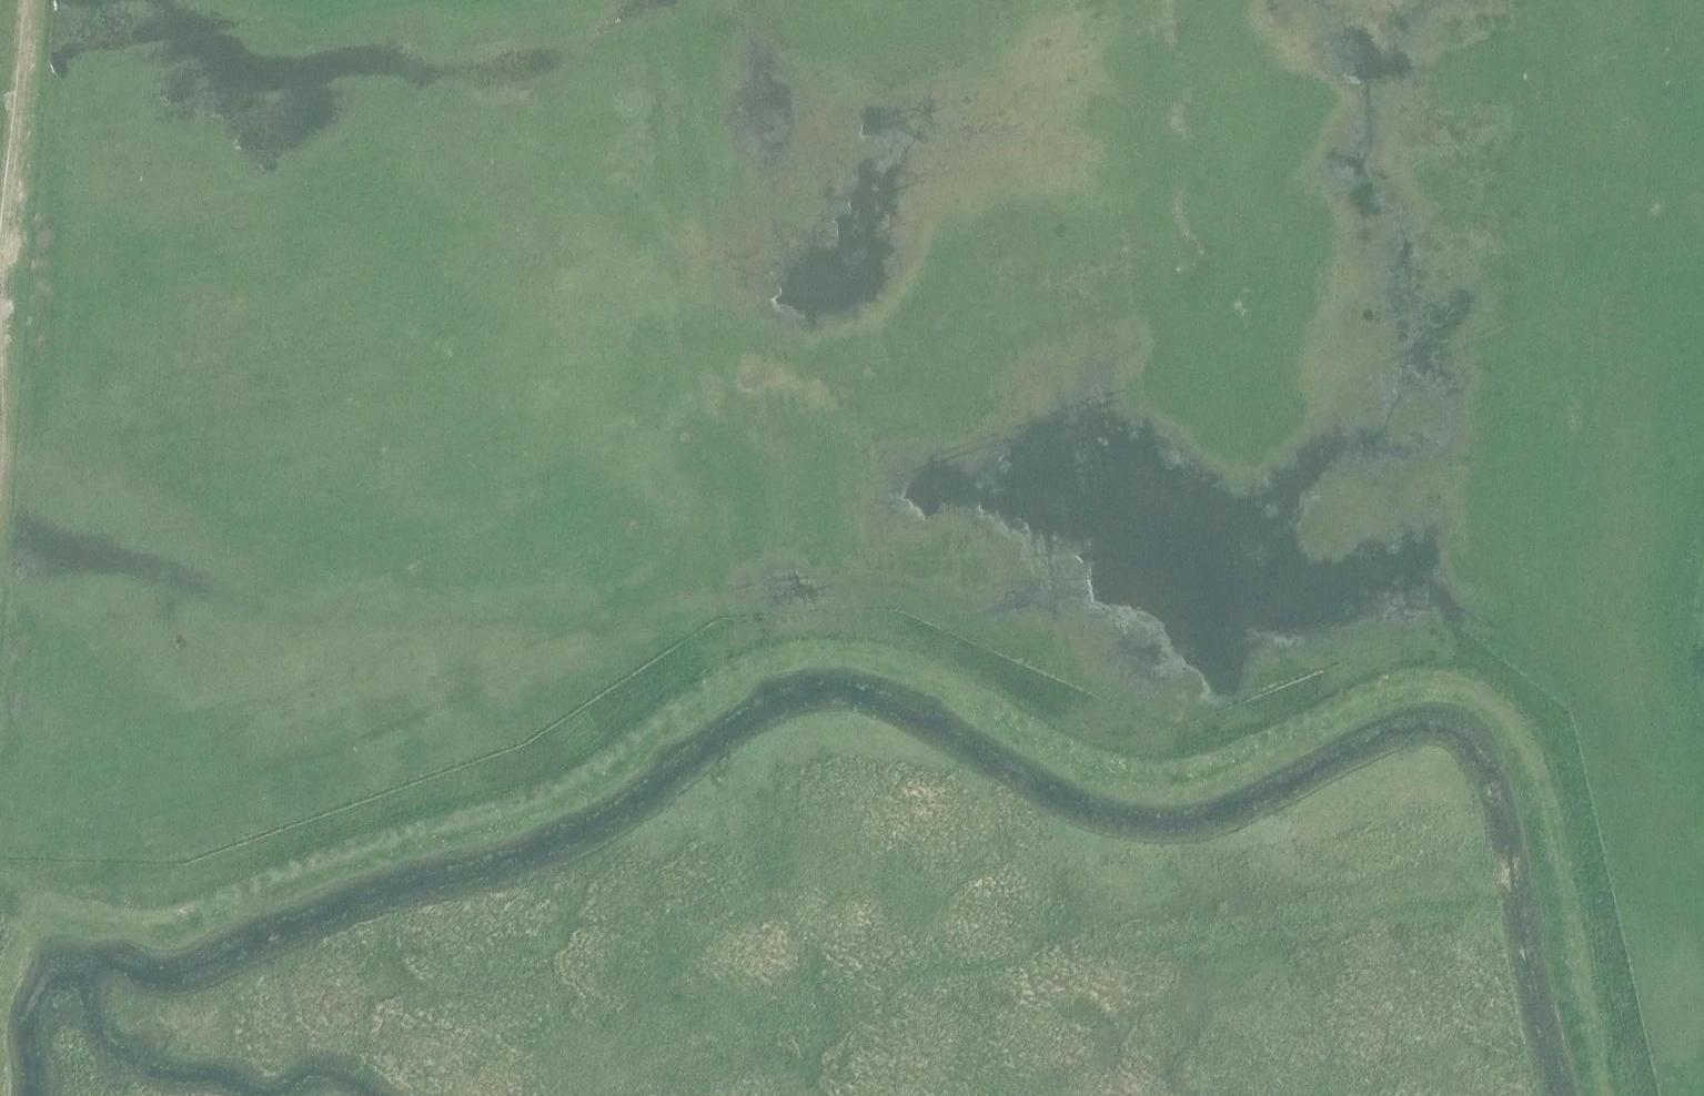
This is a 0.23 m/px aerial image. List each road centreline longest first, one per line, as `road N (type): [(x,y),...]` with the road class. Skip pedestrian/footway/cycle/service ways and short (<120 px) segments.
road 1 (track): [(24,0),(0,235)]

